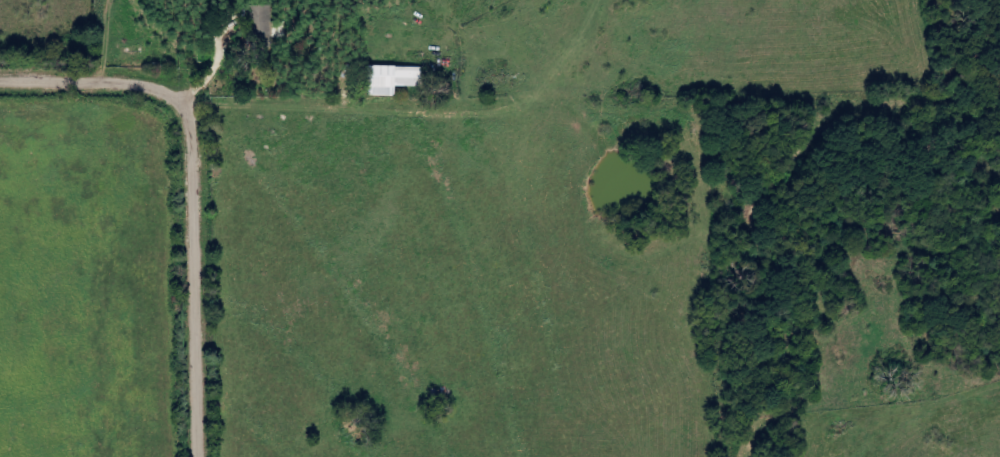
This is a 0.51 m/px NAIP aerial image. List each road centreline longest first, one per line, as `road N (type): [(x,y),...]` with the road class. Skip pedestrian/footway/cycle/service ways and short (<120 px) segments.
road 1 (residential): [(205,456),(194,117),(157,88),(0,80)]

